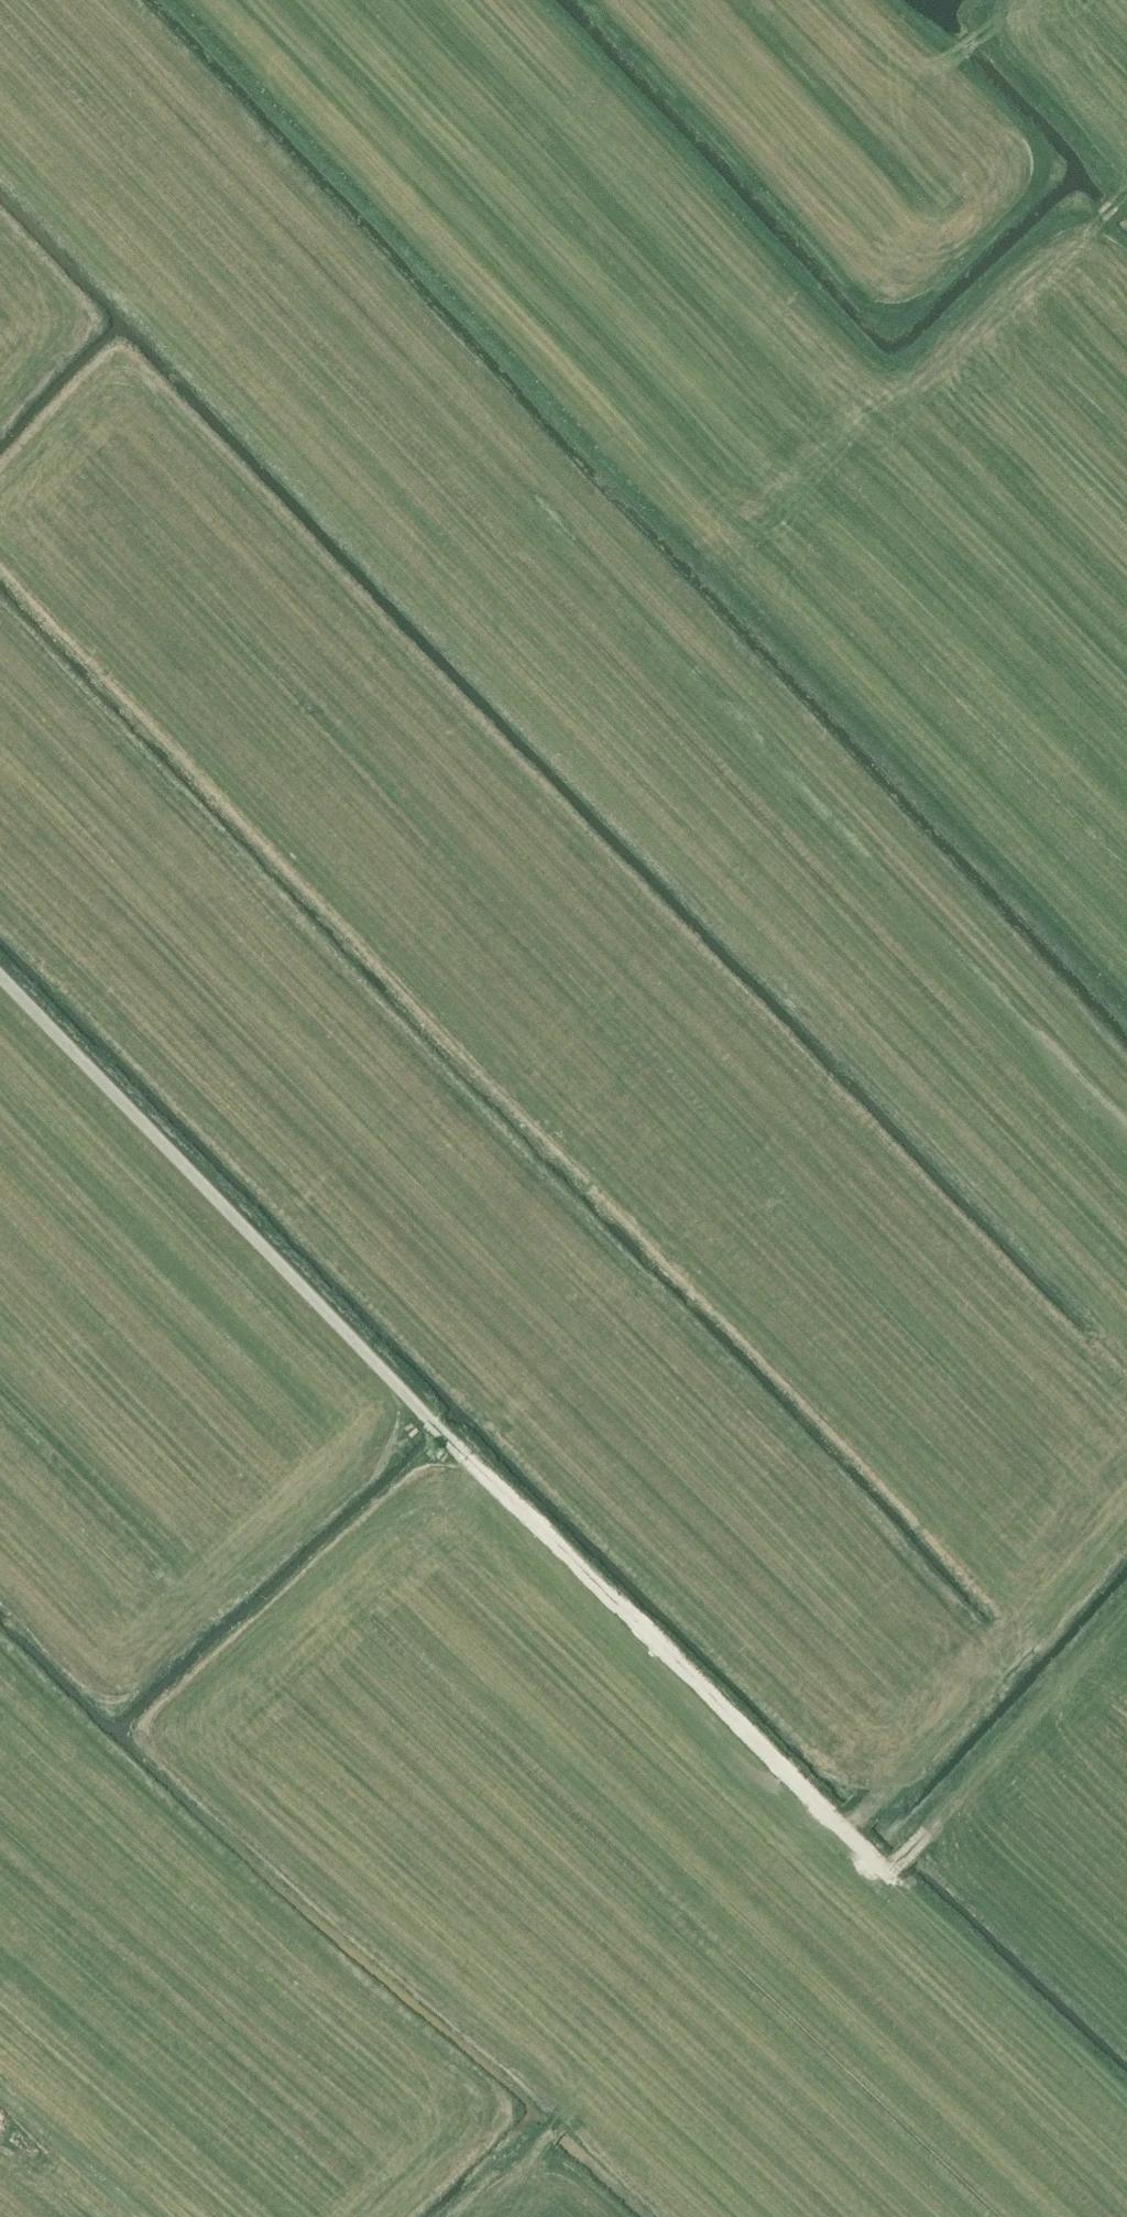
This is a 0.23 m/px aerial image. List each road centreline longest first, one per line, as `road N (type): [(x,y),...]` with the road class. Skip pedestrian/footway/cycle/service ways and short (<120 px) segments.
road 1 (track): [(0,977),(427,1418),(892,1878),(928,1838)]
road 2 (track): [(0,2067),(177,2216)]

